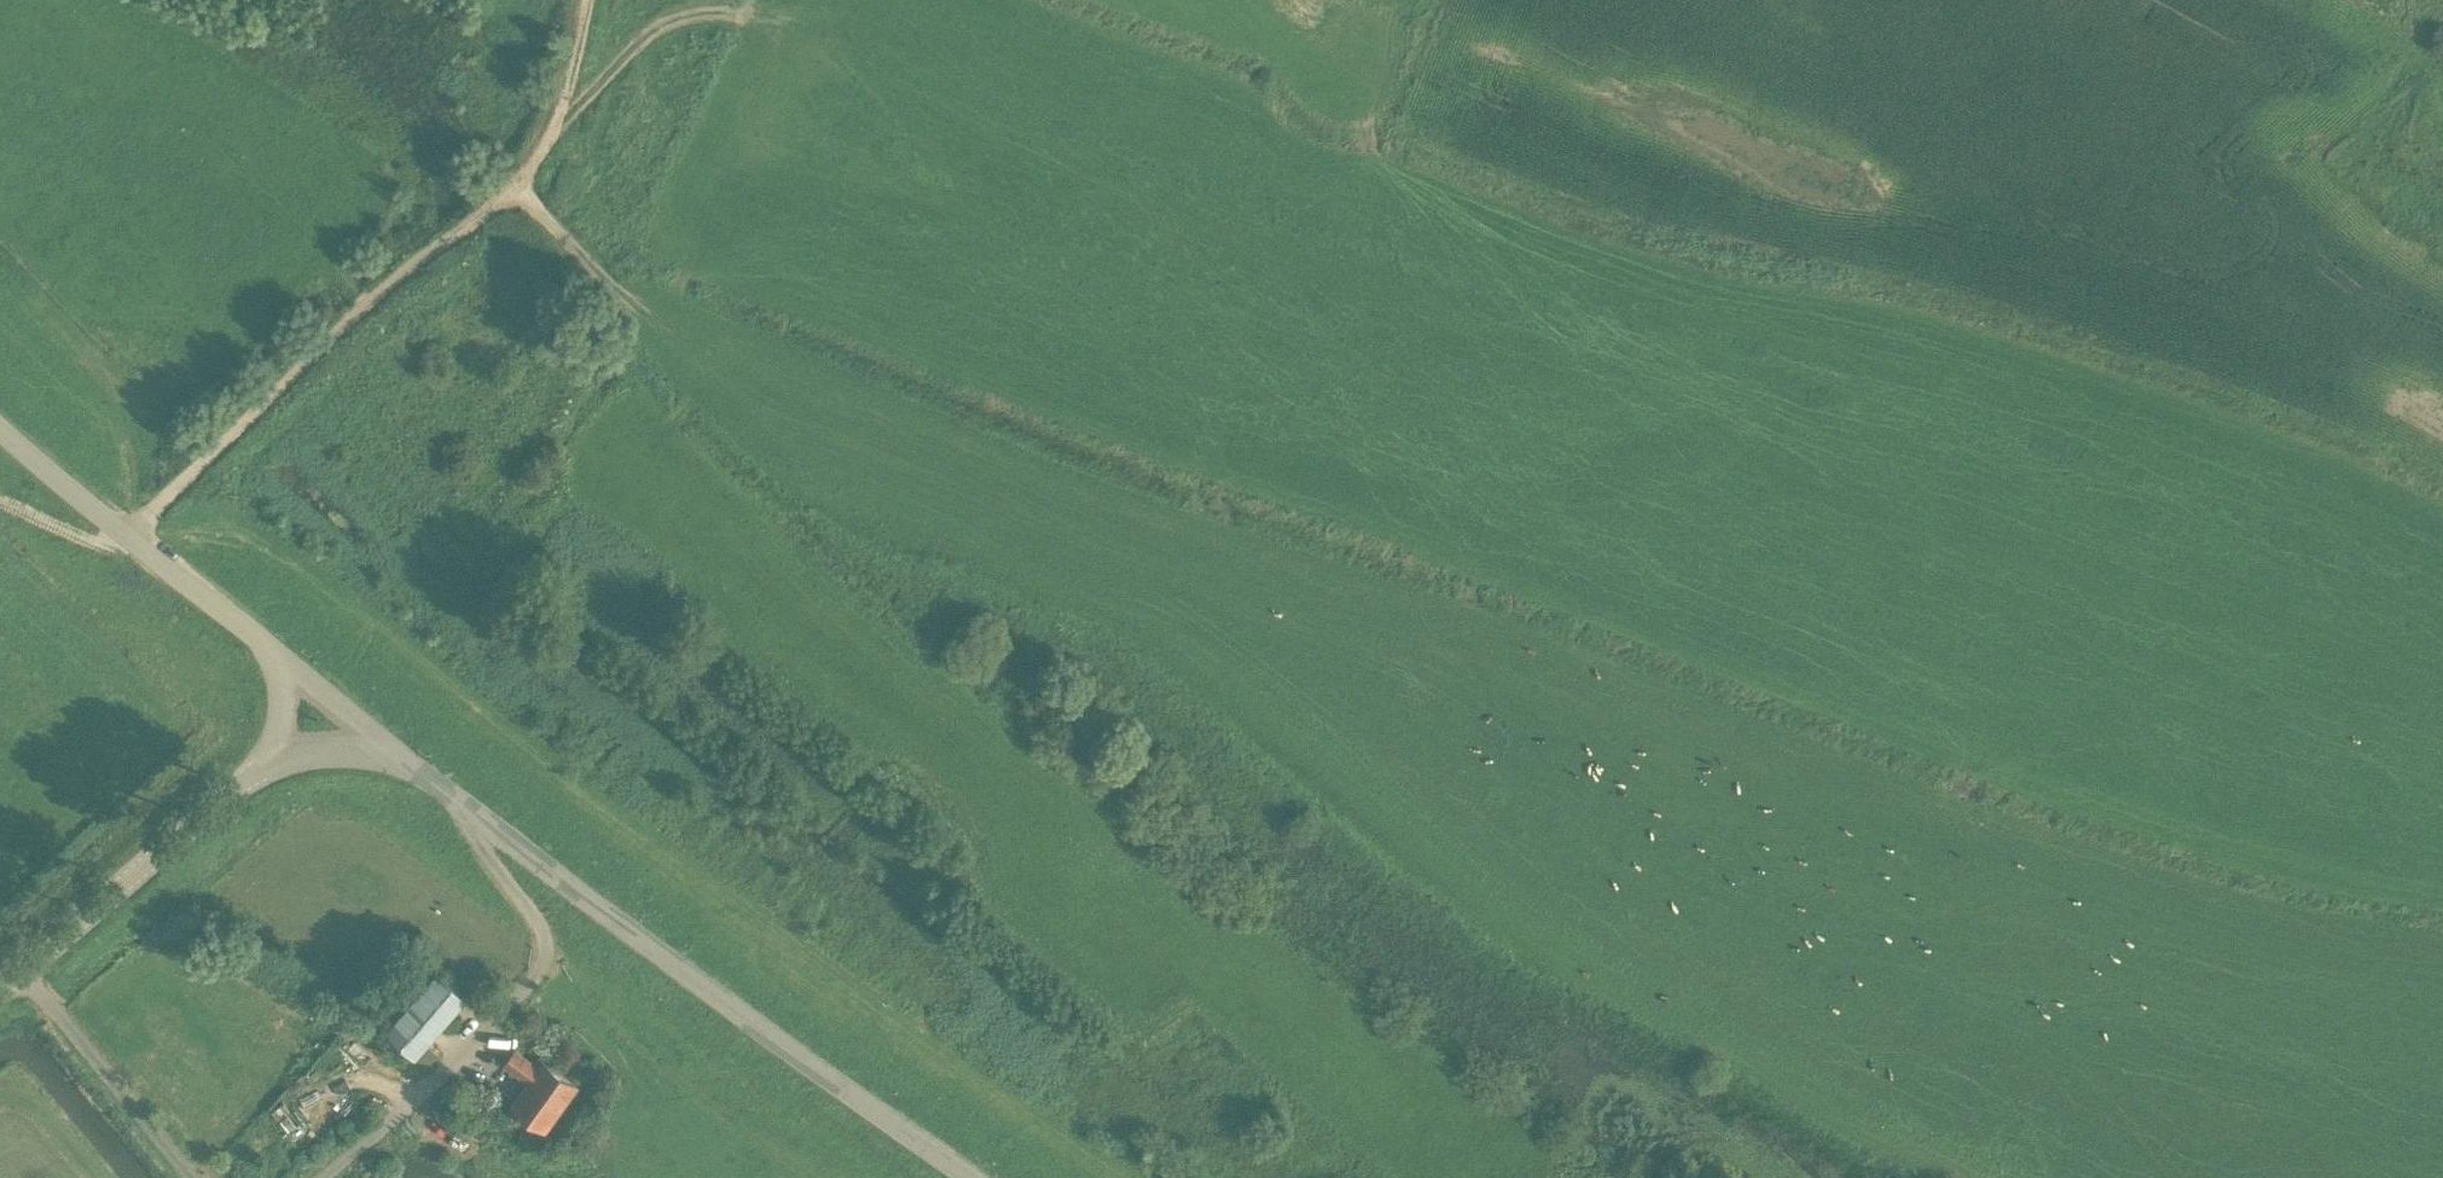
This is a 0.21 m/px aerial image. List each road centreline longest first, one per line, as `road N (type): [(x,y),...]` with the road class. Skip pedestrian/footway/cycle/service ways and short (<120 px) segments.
road 1 (track): [(1340,652),(771,389),(605,277),(522,182)]
road 2 (track): [(585,0),(558,122),(522,182),(393,279),(126,527)]
road 3 (tertiary): [(965,1177),(391,753)]
road 4 (tertiary): [(0,990),(260,768)]
road 5 (unclassified): [(0,423),(261,636)]
road 6 (track): [(770,23),(703,8),(665,22),(558,122)]
road 7 (unclassified): [(261,636),(391,753)]
road 8 (track): [(0,494),(100,541),(126,527)]
road 9 (unclassified): [(260,768),(278,709),(261,636)]
road 10 (tertiary): [(391,753),(323,747),(260,768)]

